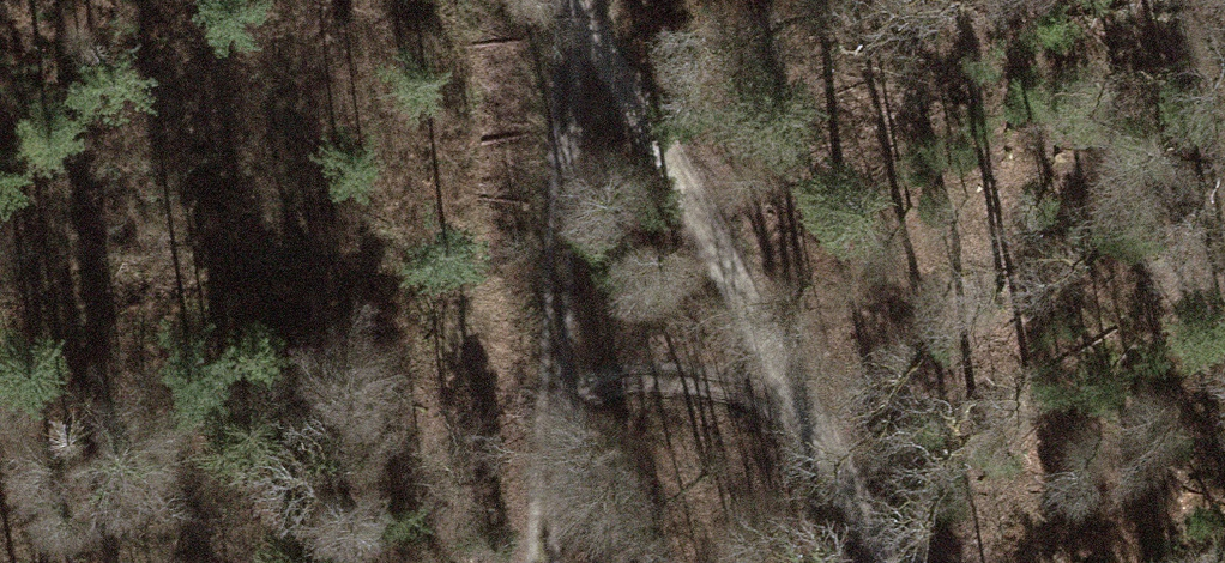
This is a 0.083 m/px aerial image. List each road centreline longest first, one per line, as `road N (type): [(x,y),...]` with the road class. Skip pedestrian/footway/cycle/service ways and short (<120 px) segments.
road 1 (track): [(571,70),(621,94),(811,408)]
road 2 (track): [(567,0),(571,70),(555,411)]
road 3 (track): [(811,408),(691,378),(592,391),(555,411)]
road 4 (track): [(811,408),(891,562)]
road 5 (track): [(555,411),(539,562)]

